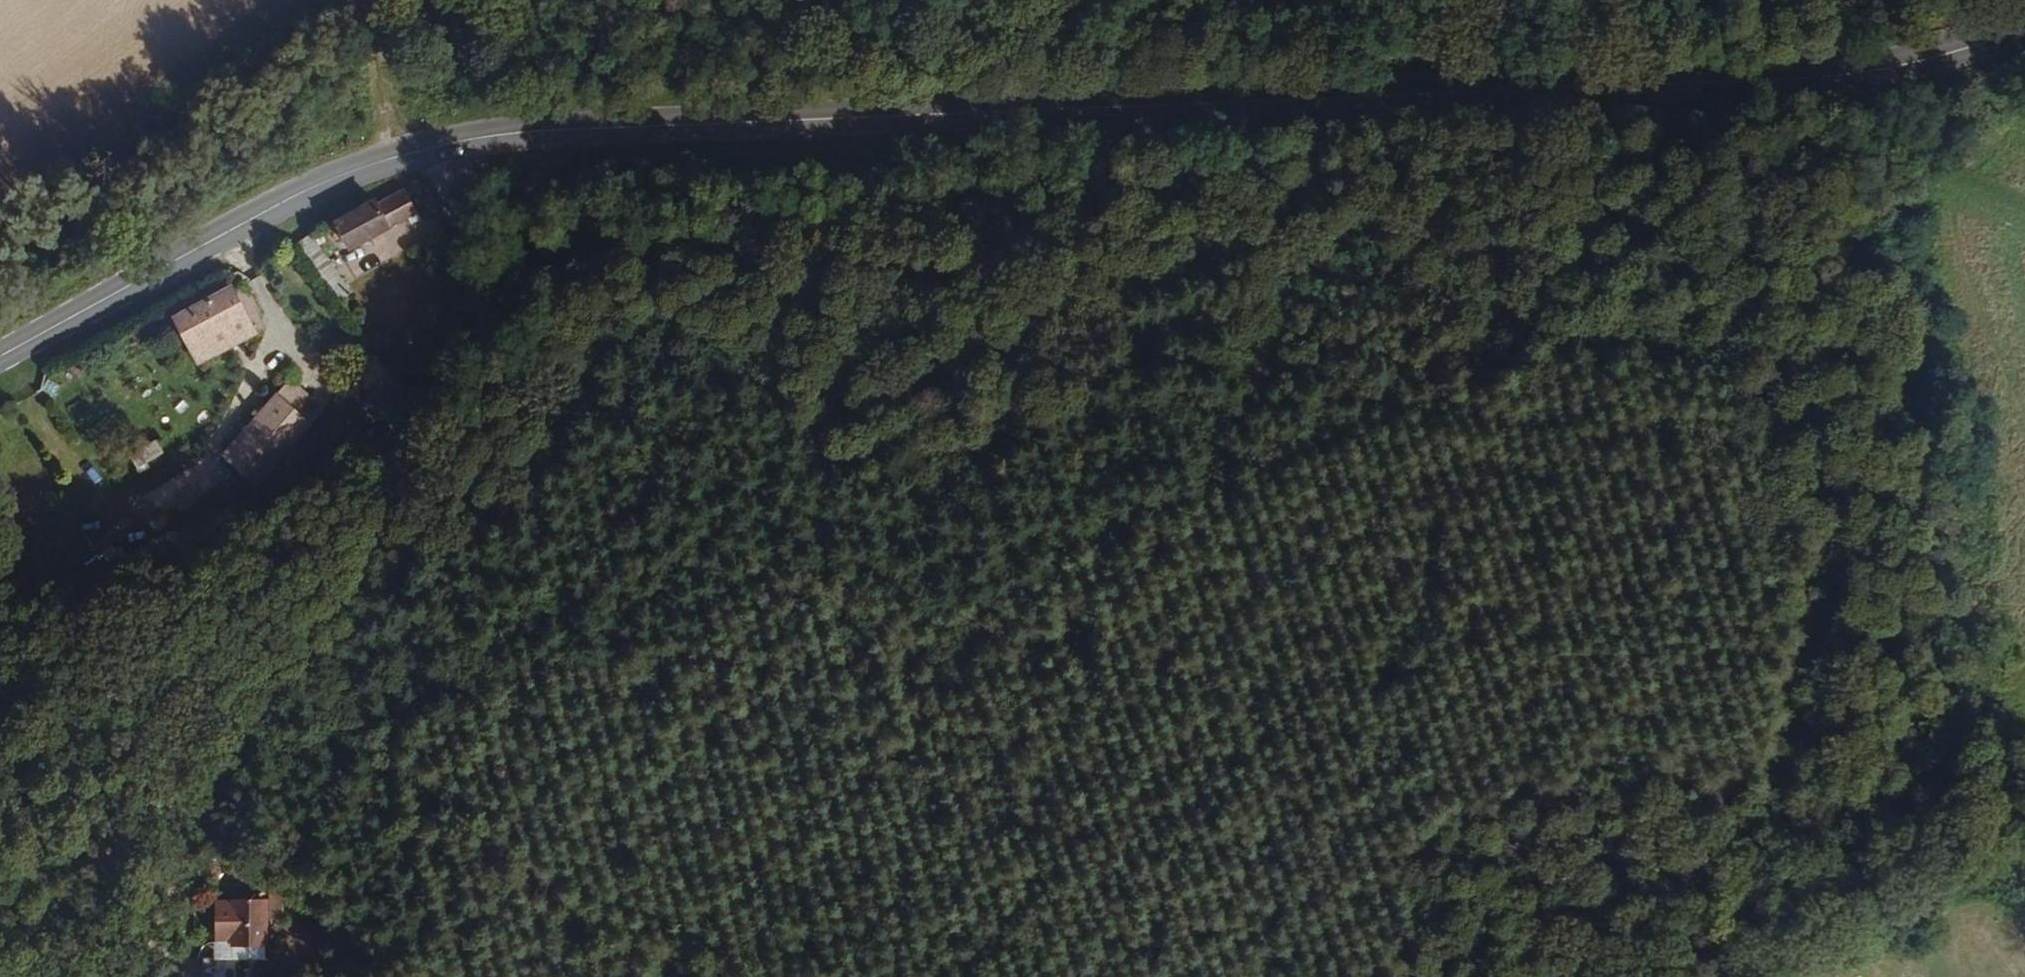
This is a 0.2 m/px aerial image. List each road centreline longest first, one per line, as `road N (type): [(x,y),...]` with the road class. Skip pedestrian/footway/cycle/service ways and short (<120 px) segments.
road 1 (primary): [(0,358),(300,194),(379,161),(491,136),(1867,71),(2024,27)]
road 2 (track): [(287,667),(245,714),(211,773),(168,976)]

